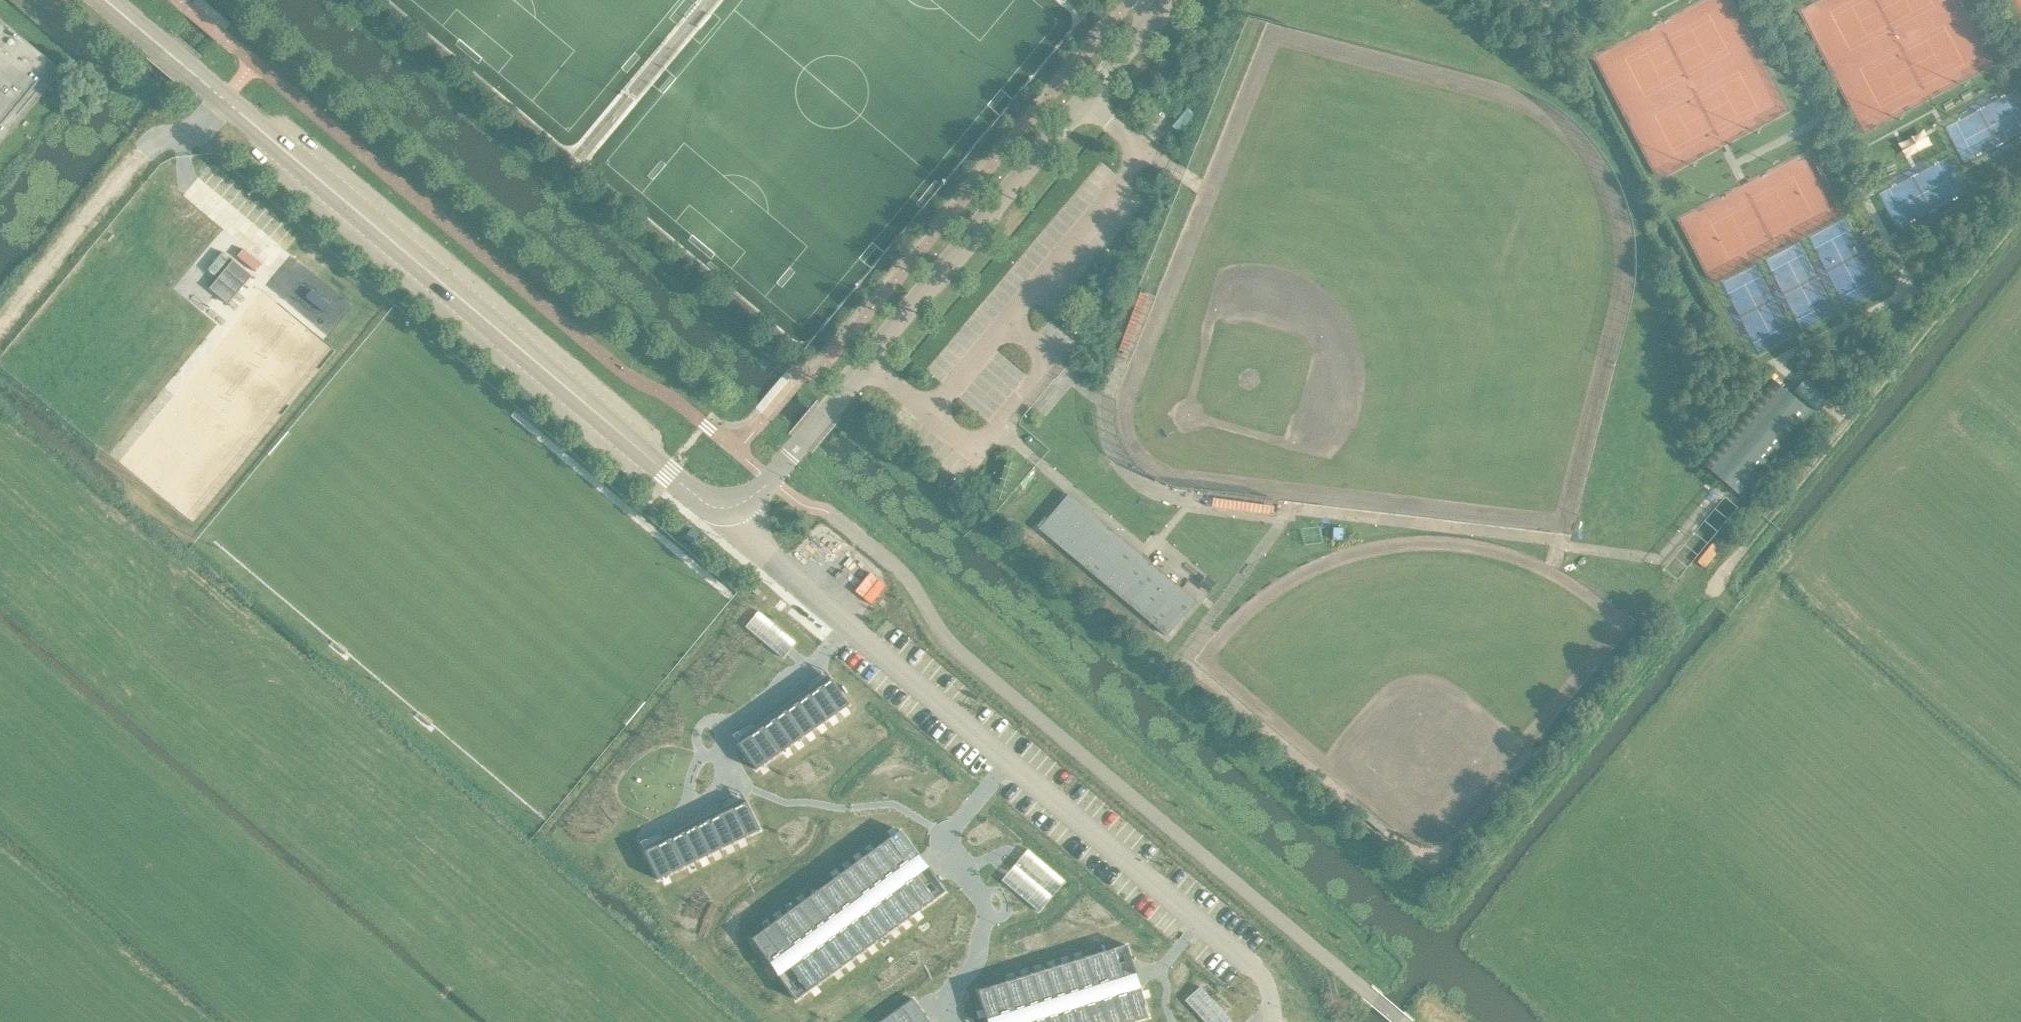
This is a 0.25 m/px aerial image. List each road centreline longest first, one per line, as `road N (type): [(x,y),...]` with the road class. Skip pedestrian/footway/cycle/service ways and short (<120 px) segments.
road 1 (residential): [(735,506),(783,569),(1245,960),(1269,993),(1273,1021)]
road 2 (tertiary): [(190,71),(701,501),(735,506)]
road 3 (tertiary): [(735,506),(770,481),(1168,0)]
road 4 (unknown): [(224,99),(196,130),(153,140),(0,357)]

